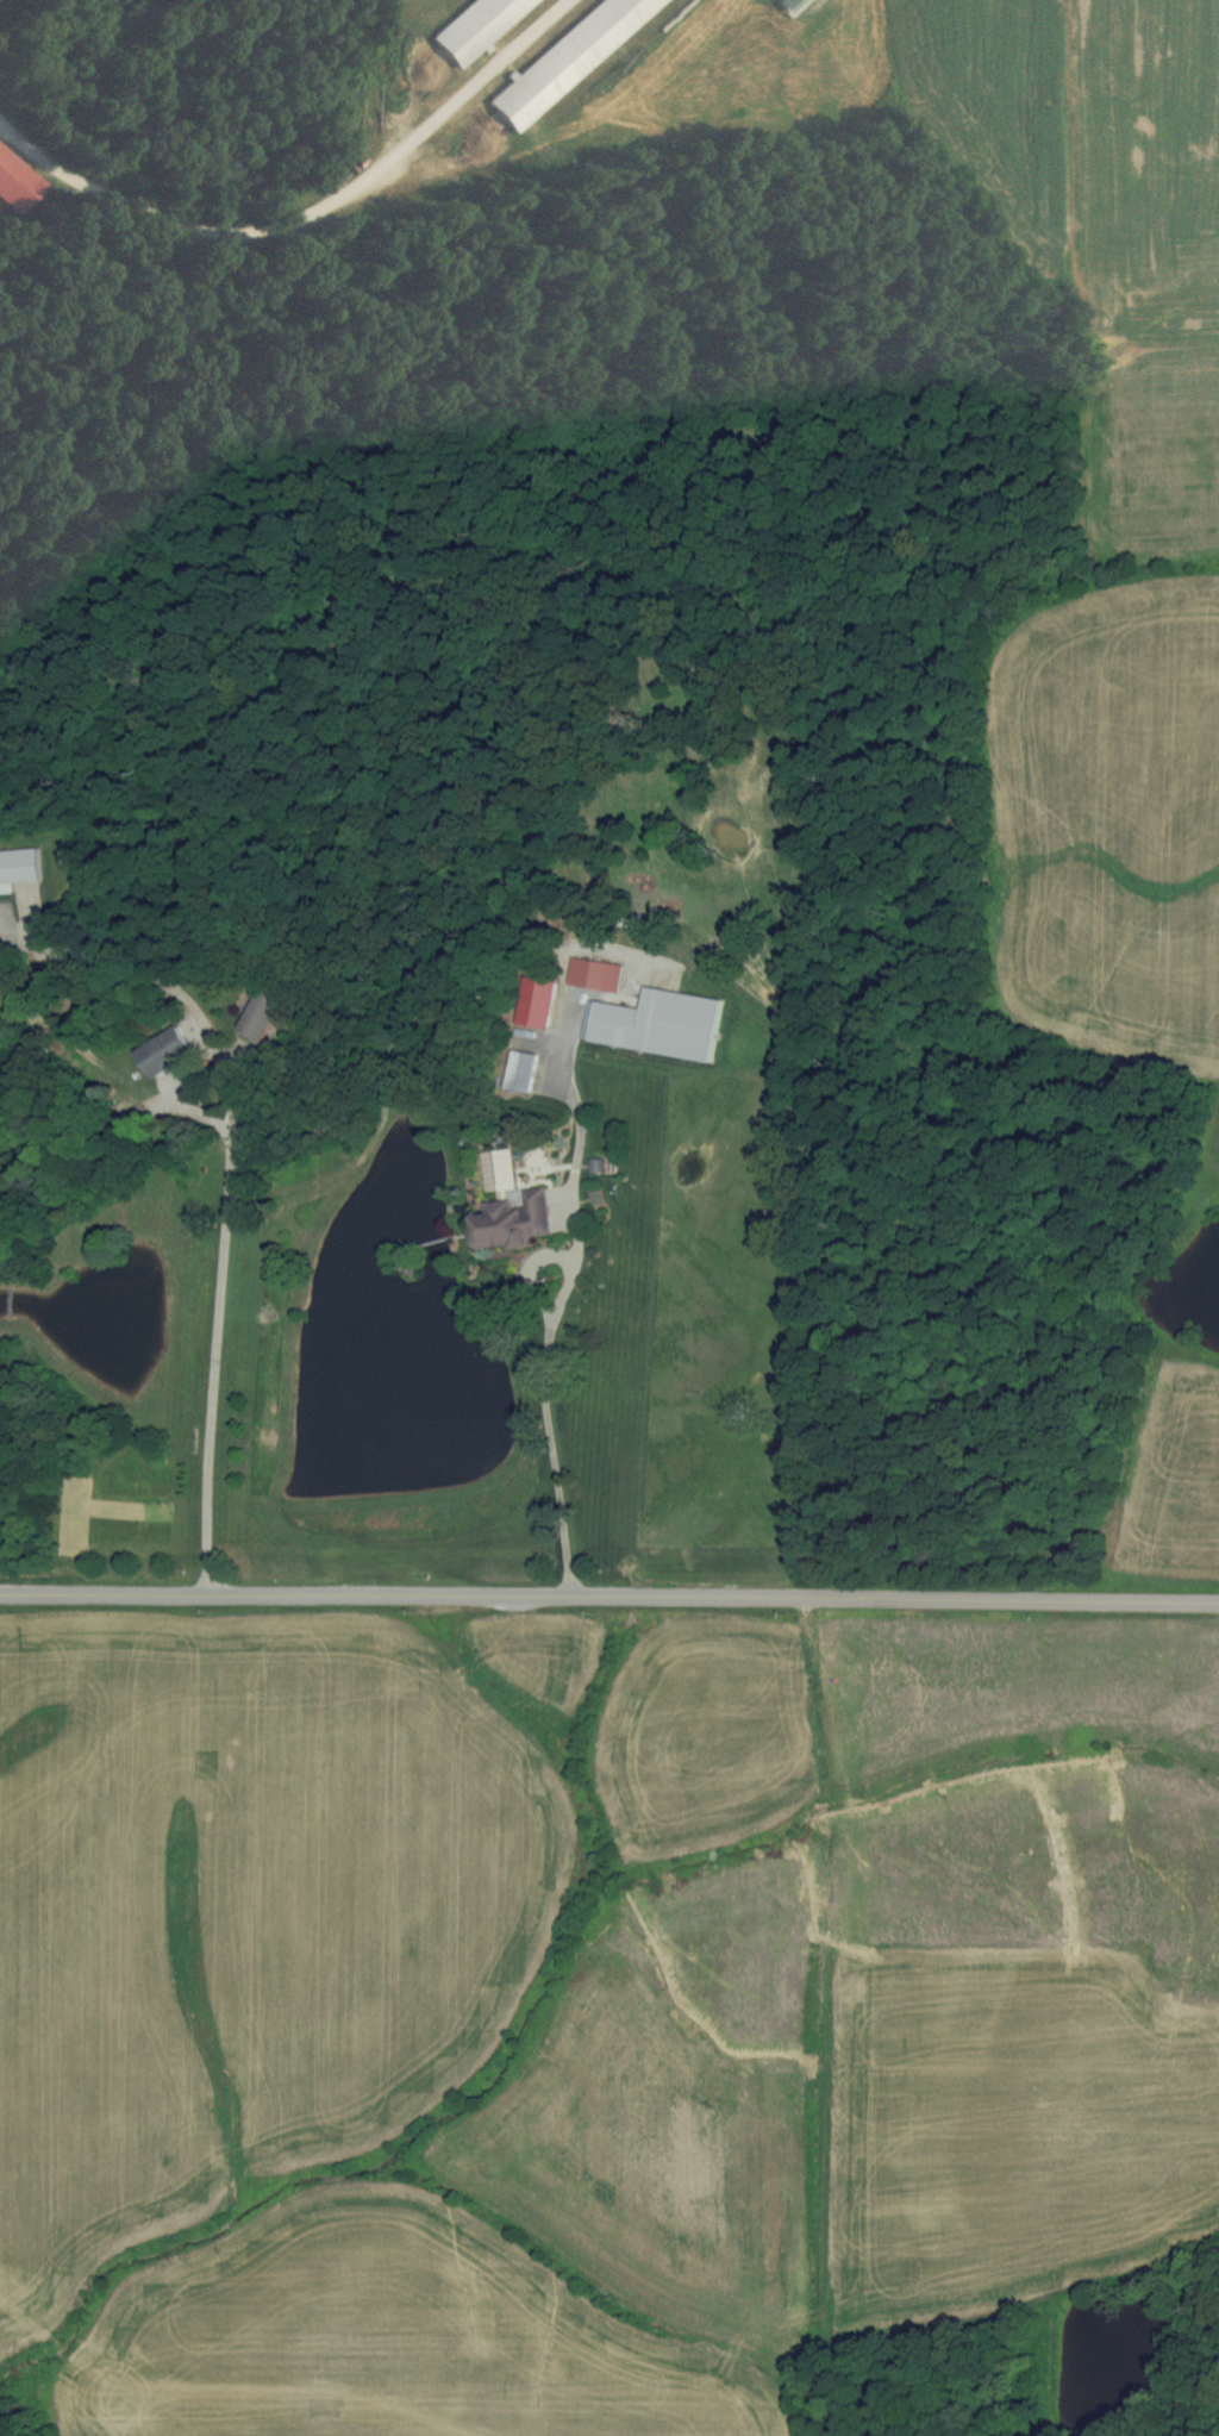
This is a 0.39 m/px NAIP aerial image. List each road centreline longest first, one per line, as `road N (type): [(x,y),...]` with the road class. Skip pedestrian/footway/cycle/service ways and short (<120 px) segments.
road 1 (residential): [(0,1592),(1218,1602)]

